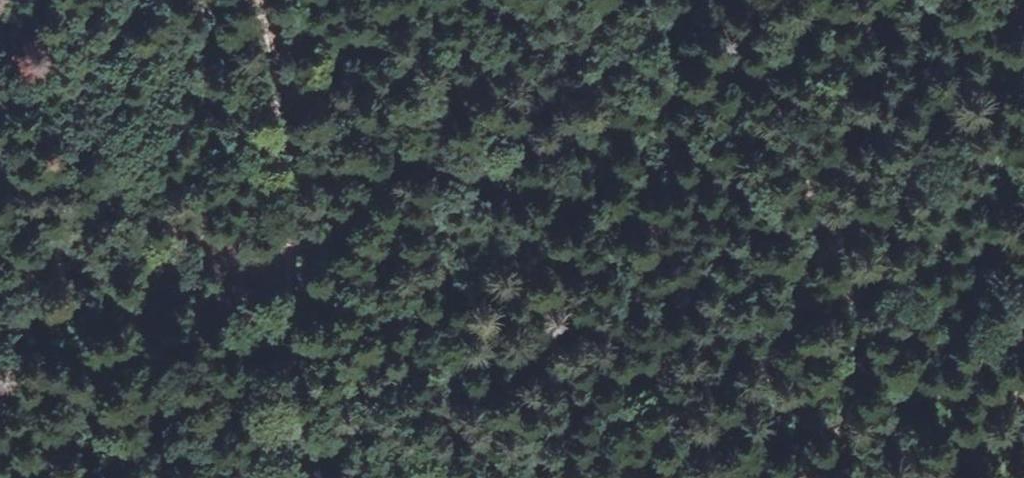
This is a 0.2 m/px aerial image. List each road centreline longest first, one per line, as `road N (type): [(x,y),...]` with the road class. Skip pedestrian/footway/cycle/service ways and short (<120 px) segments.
road 1 (track): [(264,0),(289,200),(298,477)]

